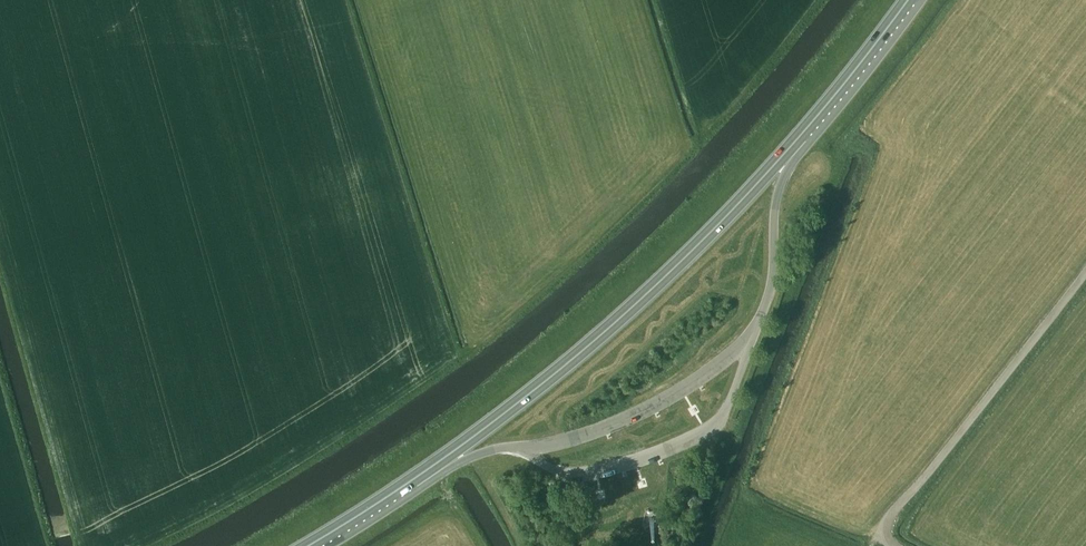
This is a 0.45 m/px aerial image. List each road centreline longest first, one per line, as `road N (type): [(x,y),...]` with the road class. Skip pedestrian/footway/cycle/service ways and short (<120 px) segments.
road 1 (trunk): [(435,467),(527,400),(786,152)]
road 2 (track): [(896,545),(887,535),(891,516),(1085,270)]
road 3 (trunk): [(786,152),(913,0)]
road 4 (trunk): [(751,336),(773,278),(786,152)]
road 5 (trunk): [(305,545),(435,467)]

